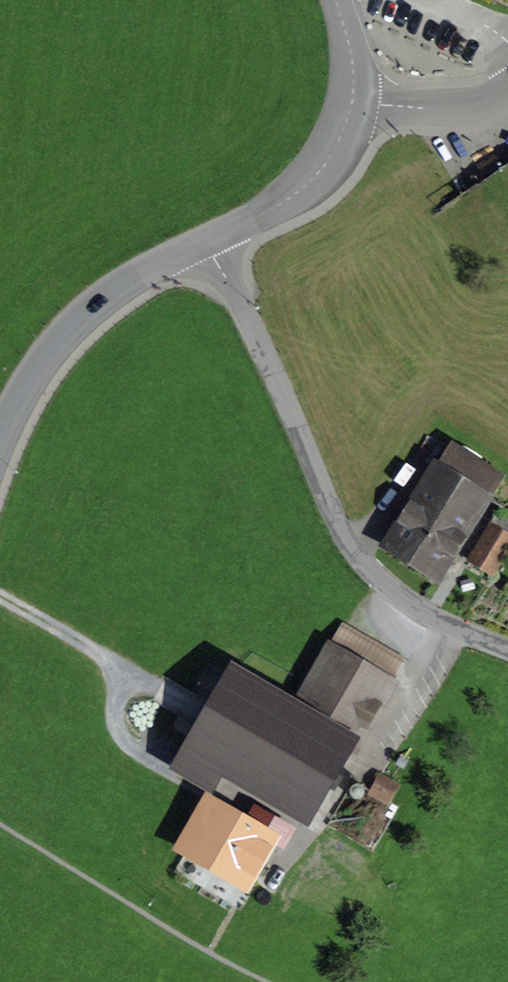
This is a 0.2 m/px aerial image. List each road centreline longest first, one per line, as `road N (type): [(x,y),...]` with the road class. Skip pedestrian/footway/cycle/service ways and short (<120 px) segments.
road 1 (unclassified): [(507,644),(410,586),(357,524),(217,232)]
road 2 (unclassified): [(0,442),(39,367),(82,316),(217,232)]
road 3 (unclassified): [(217,232),(297,190),(340,147),(362,90)]
road 4 (unclassified): [(362,90),(457,96),(507,83)]

